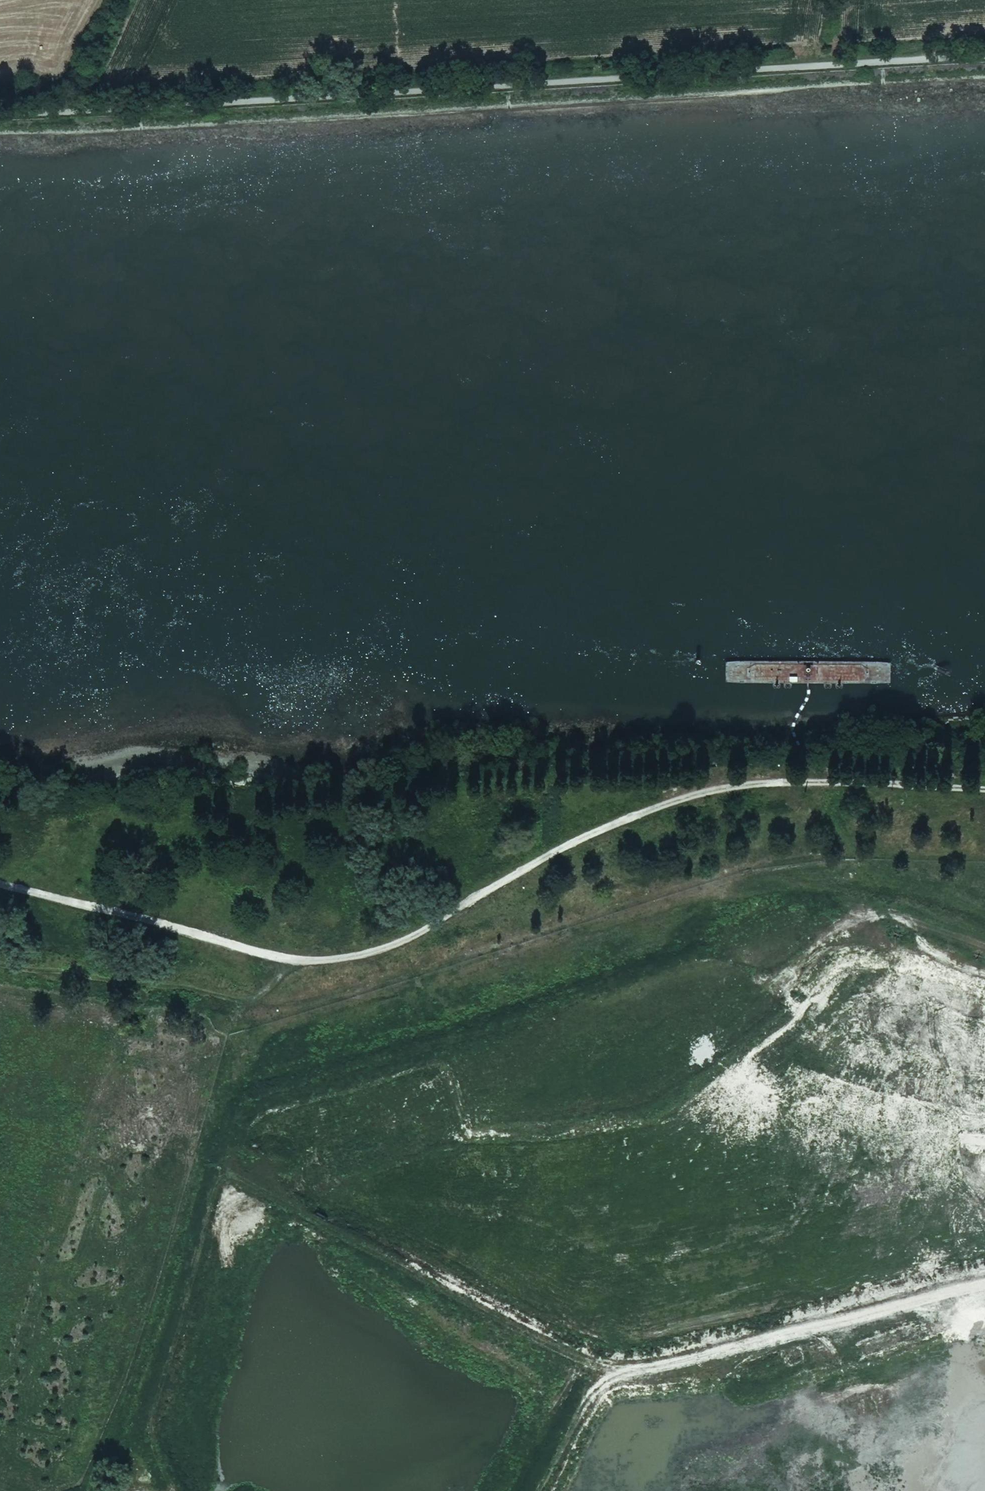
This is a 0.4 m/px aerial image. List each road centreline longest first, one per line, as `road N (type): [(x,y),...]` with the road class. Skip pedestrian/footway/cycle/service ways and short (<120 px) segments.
road 1 (track): [(0,884),(298,961),(346,959),(392,946),(533,863),(694,794),(755,782),(984,790)]

